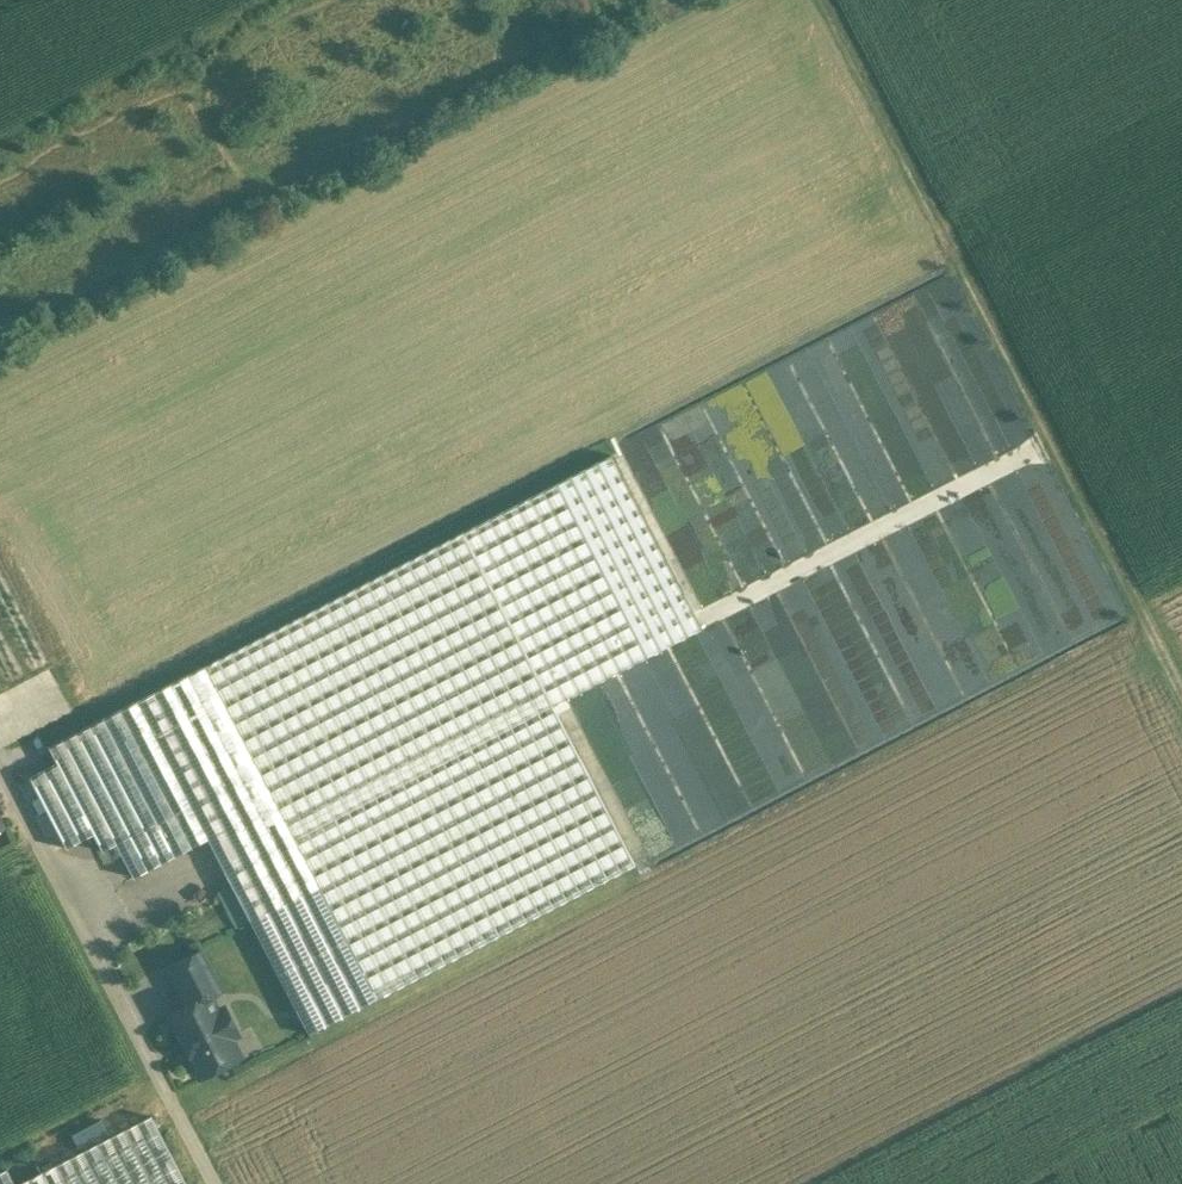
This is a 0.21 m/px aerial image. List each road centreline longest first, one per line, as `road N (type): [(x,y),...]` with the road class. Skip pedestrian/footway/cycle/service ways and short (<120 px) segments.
road 1 (track): [(1181,678),(834,0)]
road 2 (track): [(222,1183),(0,758)]

